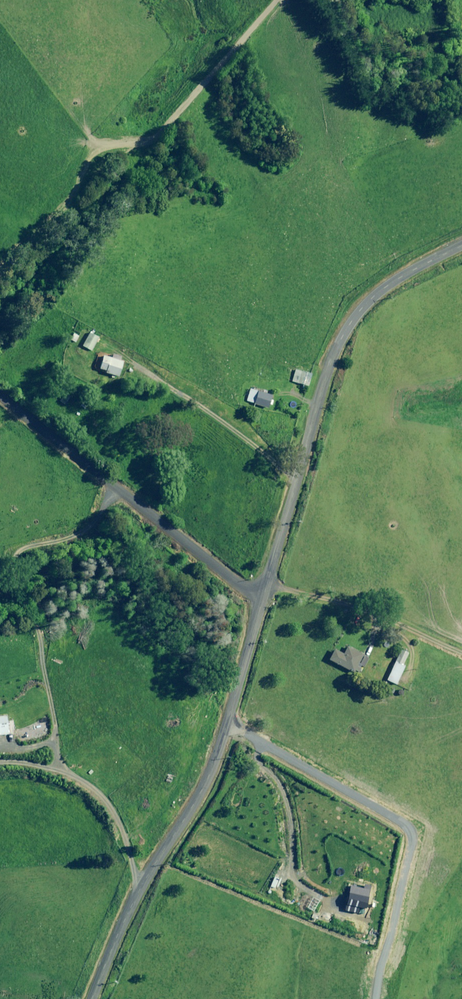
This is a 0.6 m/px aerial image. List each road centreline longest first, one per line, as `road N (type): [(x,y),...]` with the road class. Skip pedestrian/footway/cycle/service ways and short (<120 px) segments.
road 1 (tertiary): [(264,597),(207,781),(139,891),(92,998)]
road 2 (tertiary): [(461,242),(360,303),(334,343),(264,597)]
road 3 (unclassified): [(0,395),(264,597)]

